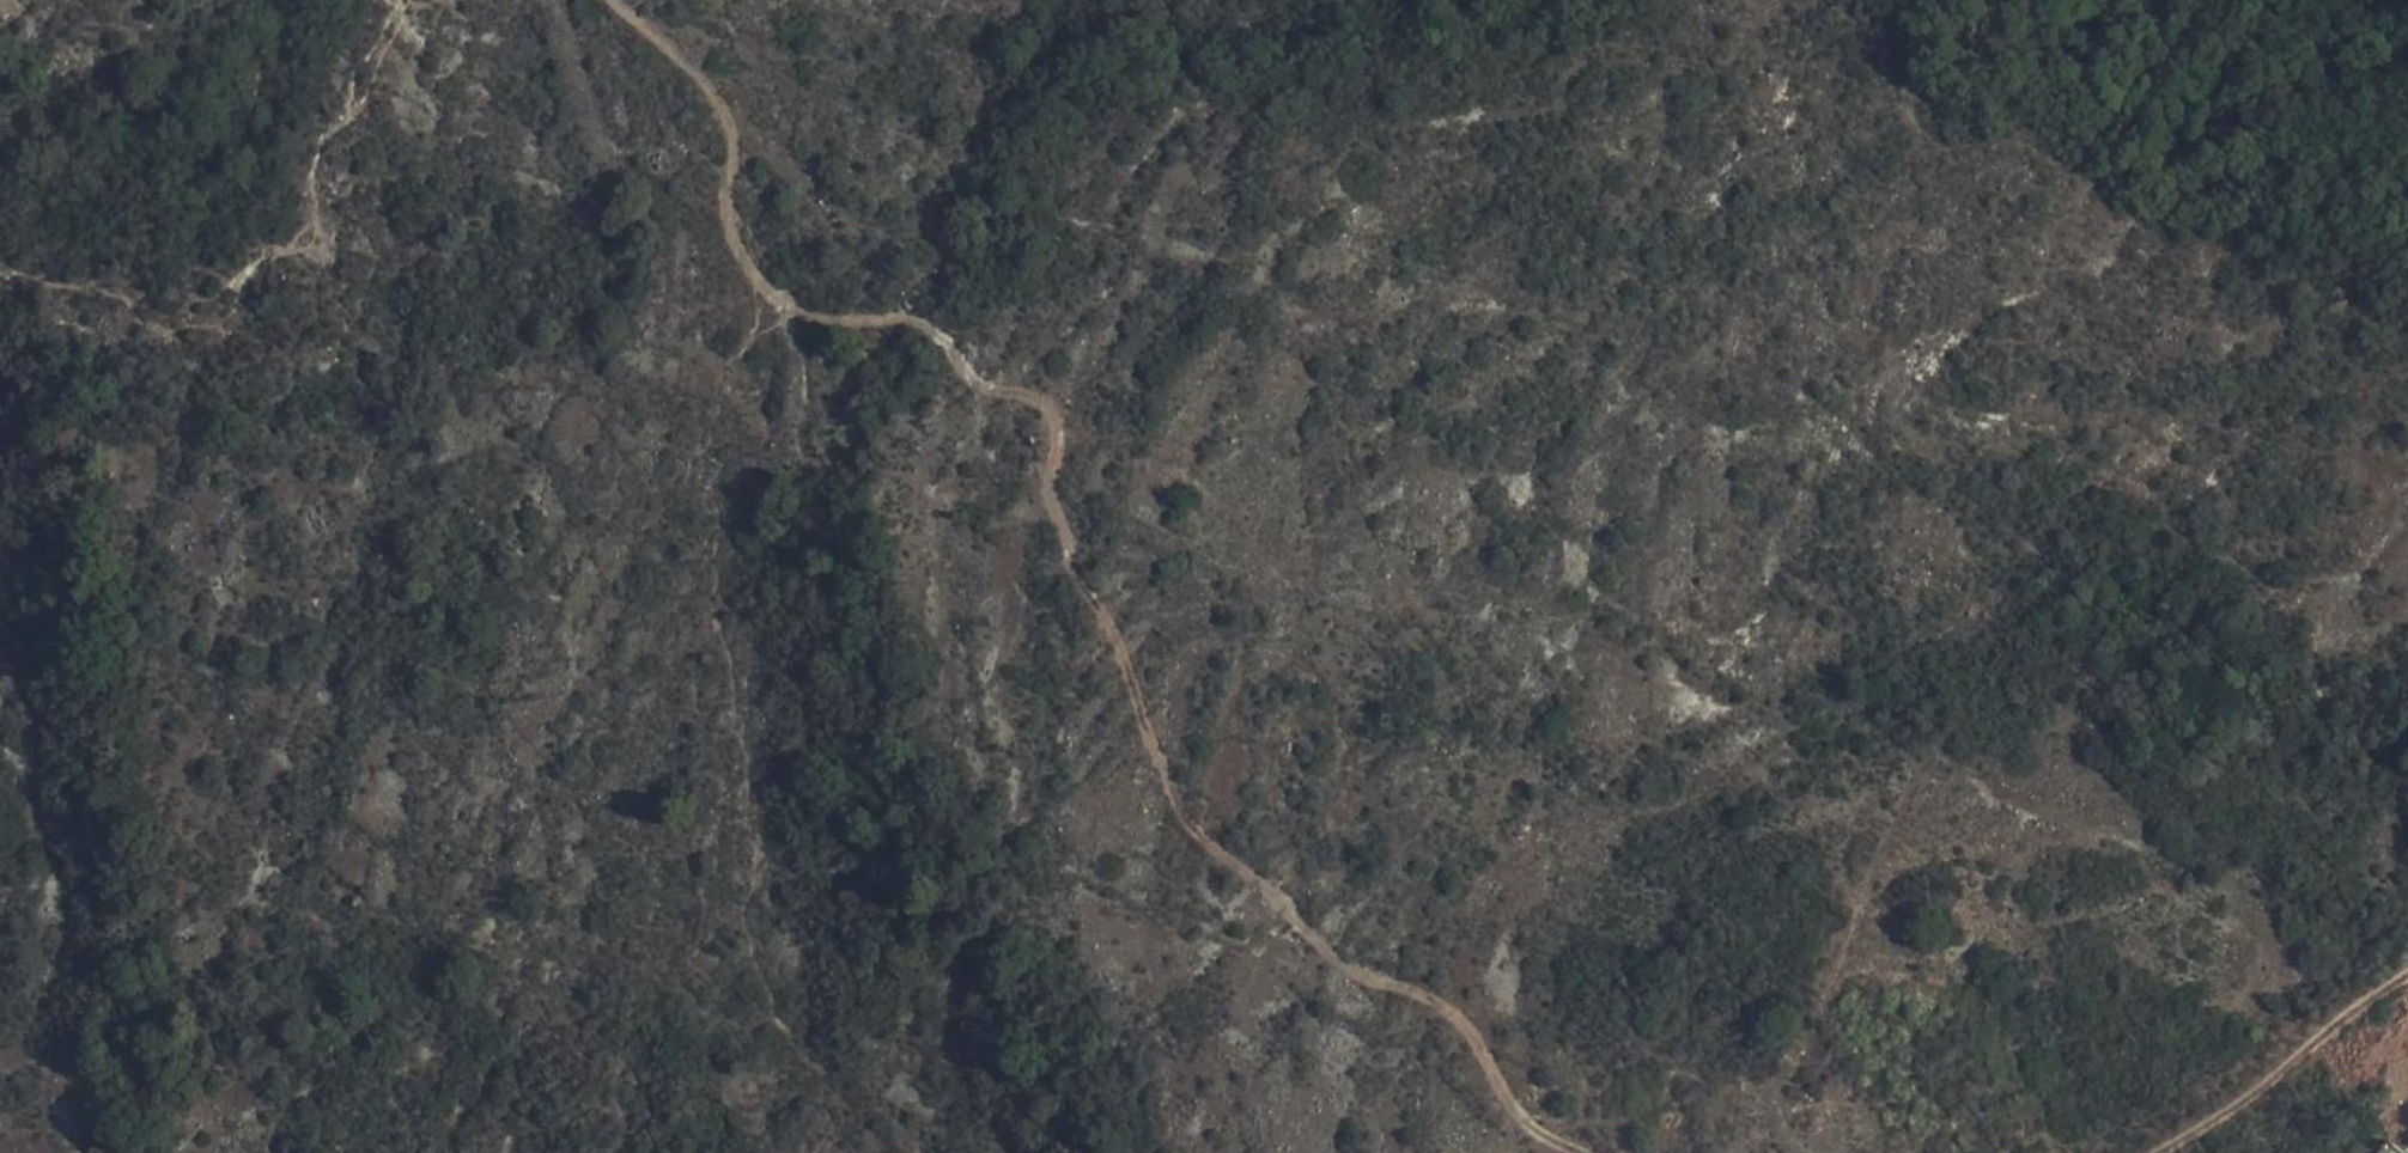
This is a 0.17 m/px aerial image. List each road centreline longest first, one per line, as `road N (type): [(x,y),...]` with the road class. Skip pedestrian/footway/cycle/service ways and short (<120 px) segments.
road 1 (residential): [(2176,1152),(2407,1005)]

